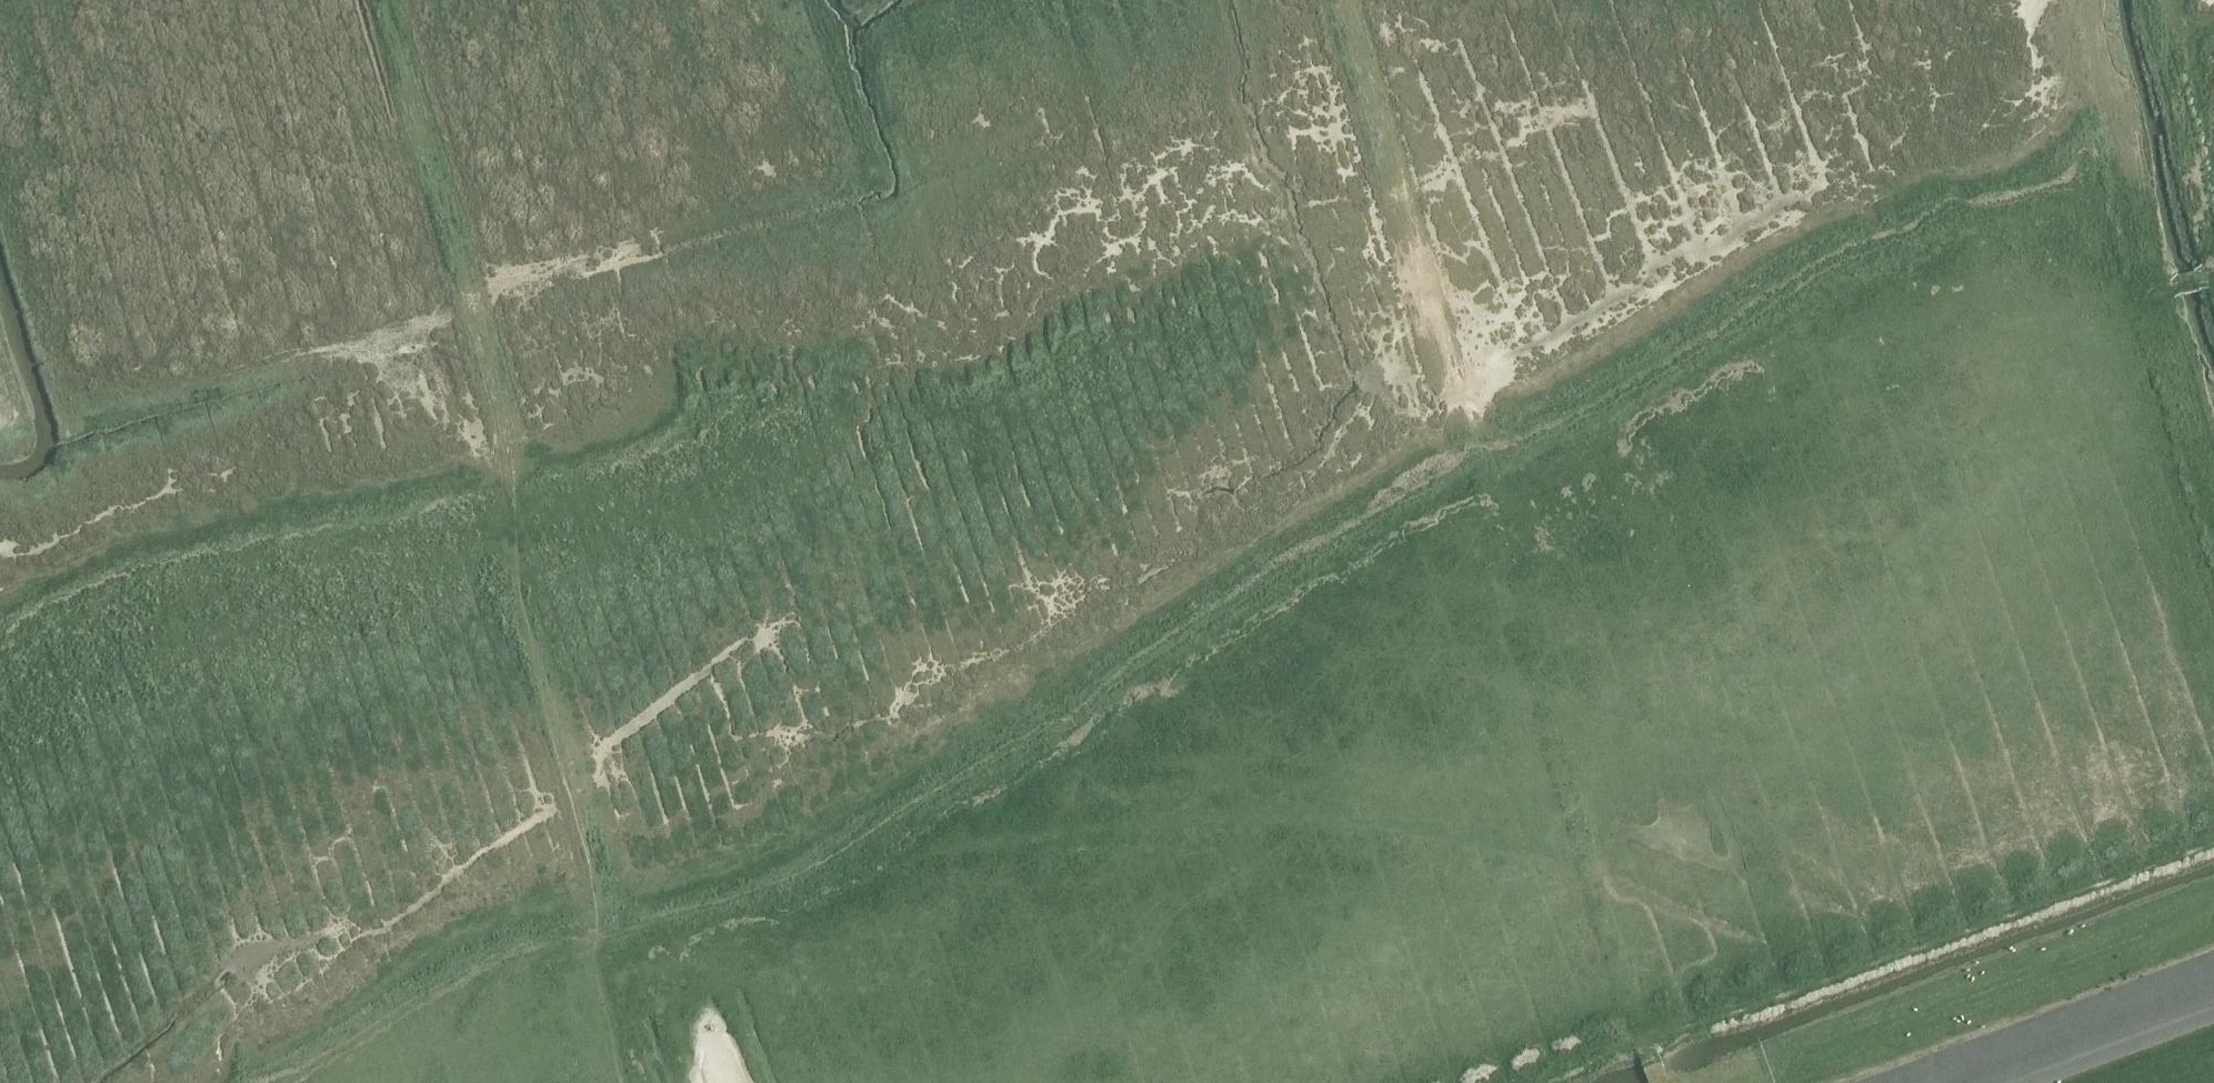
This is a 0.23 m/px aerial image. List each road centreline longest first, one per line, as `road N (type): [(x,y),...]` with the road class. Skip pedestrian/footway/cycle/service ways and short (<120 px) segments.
road 1 (track): [(2026,1082),(2213,1014)]

